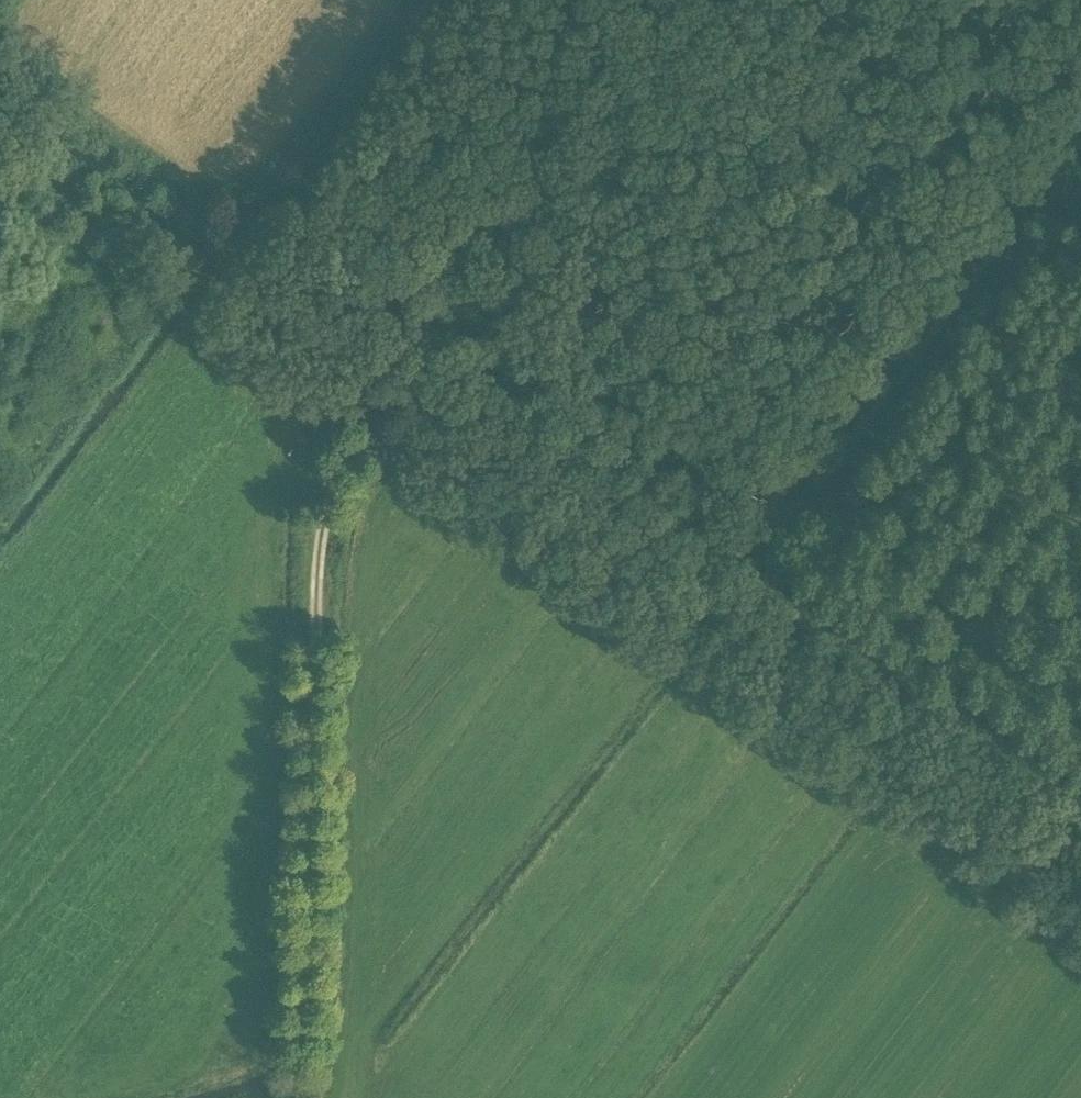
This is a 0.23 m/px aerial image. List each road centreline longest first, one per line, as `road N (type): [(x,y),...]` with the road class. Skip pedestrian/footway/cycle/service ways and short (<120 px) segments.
road 1 (track): [(1080,836),(425,366)]
road 2 (track): [(382,415),(334,491),(321,539),(313,988),(291,1097)]
road 3 (track): [(715,0),(416,377)]
road 4 (track): [(0,175),(111,248),(187,269)]
road 5 (track): [(216,286),(382,415)]

